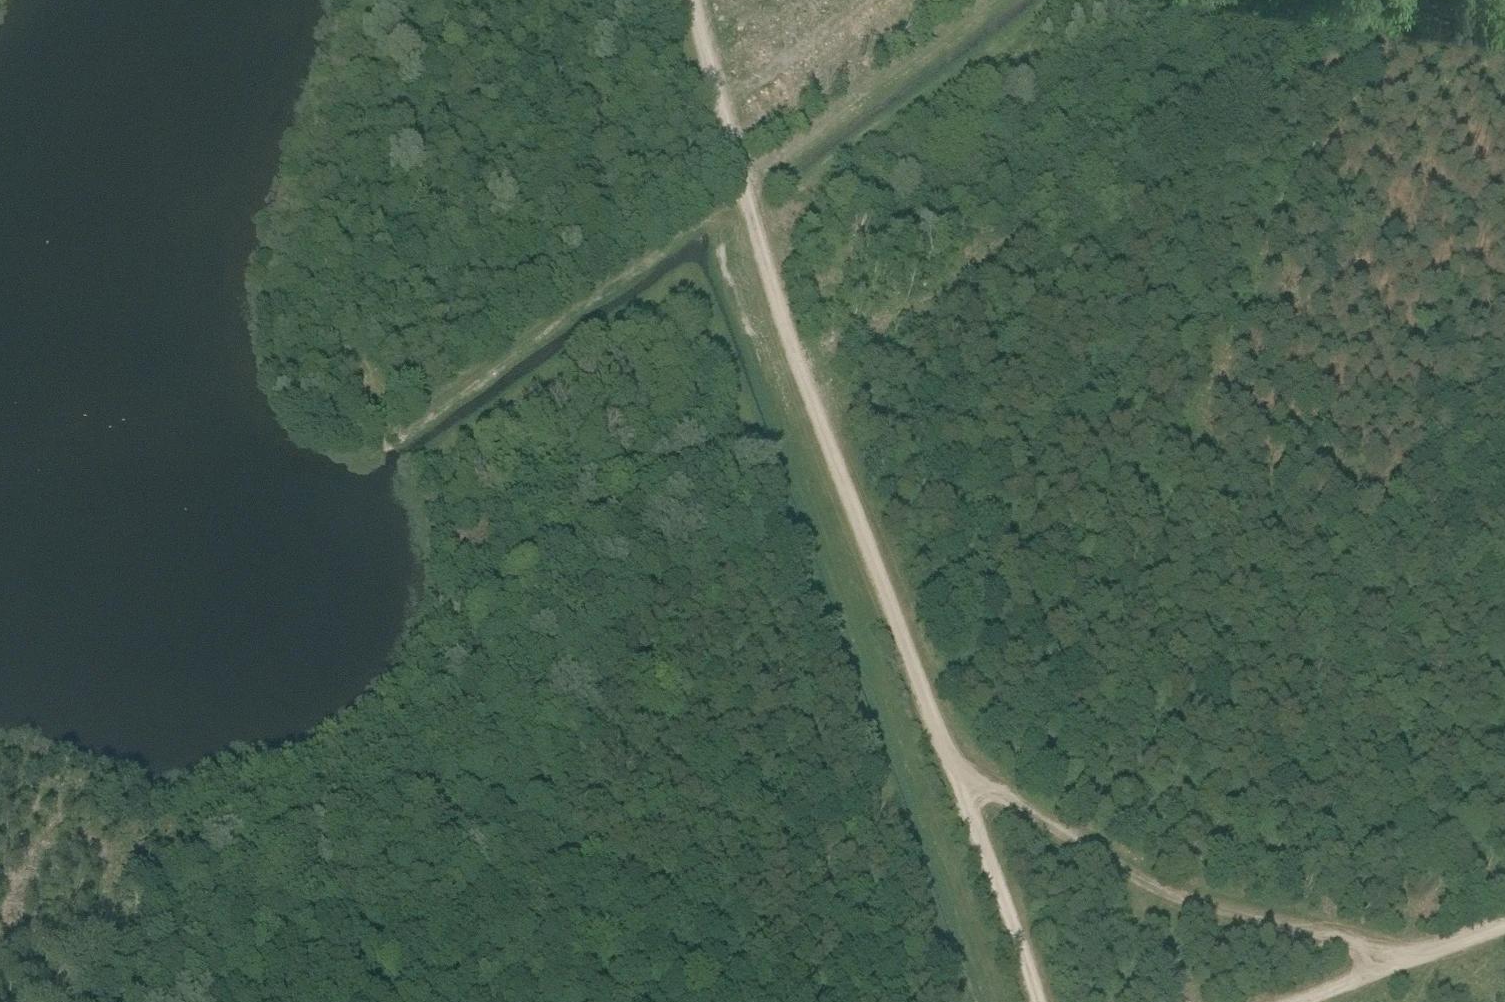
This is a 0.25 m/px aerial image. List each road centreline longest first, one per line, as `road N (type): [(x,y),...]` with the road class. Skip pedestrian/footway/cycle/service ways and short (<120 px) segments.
road 1 (track): [(1031,1001),(743,227),(685,0)]
road 2 (track): [(1311,1001),(1504,928)]

